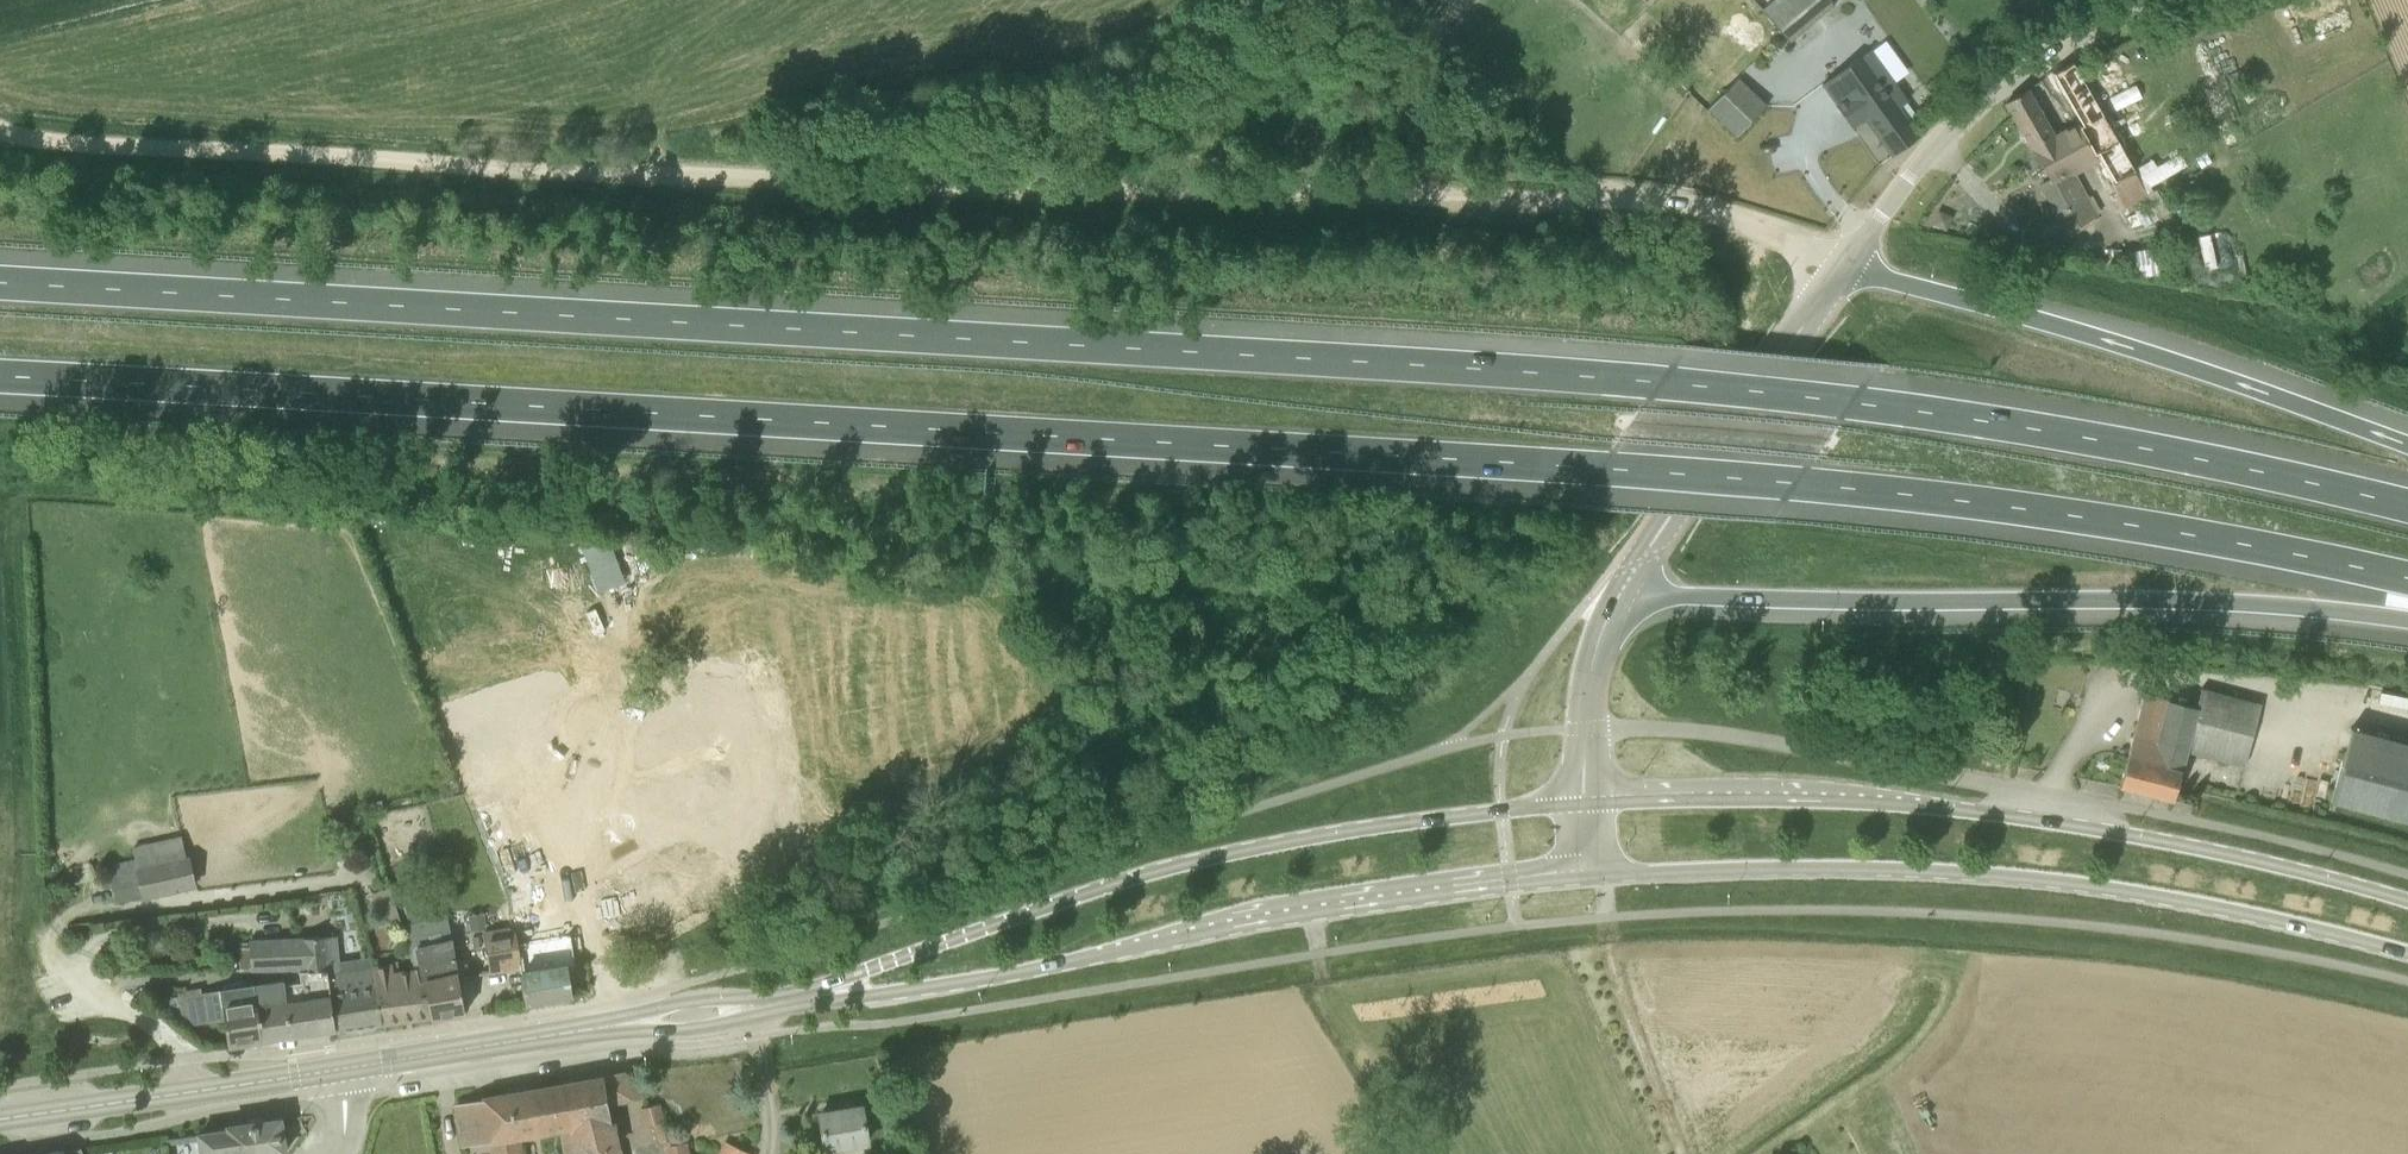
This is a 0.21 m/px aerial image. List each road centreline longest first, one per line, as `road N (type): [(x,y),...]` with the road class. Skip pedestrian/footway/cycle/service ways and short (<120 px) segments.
road 1 (motorway): [(2407,506),(2041,430),(1659,382),(0,280)]
road 2 (motorway): [(0,380),(1378,456),(1877,493),(2121,525),(2407,580)]
road 3 (track): [(0,131),(512,167),(1686,202),(1744,217),(1821,263),(1844,268)]
road 4 (secondary): [(1590,877),(1843,869),(2013,877),(2194,904),(2407,954)]
road 5 (secondary): [(1587,804),(1352,832),(1202,861),(850,975),(815,996)]
road 6 (motorway): [(1620,594),(2203,602),(2407,620)]
road 7 (secondary): [(815,996),(853,999),(989,979),(1288,919),(1590,877)]
road 8 (motorway): [(2407,446),(2103,339),(1844,268)]
road 9 (unclassified): [(2034,819),(2048,796),(1721,734),(1587,728)]
road 10 (secondary): [(342,1069),(815,996)]
road 11 (secondary): [(2034,819),(1826,803),(1587,804)]
road 12 (unclassified): [(1844,268),(1926,155),(1971,111),(2050,54),(2156,0)]
road 13 (secondary): [(1620,594),(1844,268)]
road 14 (secondary): [(2407,902),(2206,851),(2034,819)]
road 15 (secondary): [(0,1119),(342,1069)]
road 16 (secondary): [(1587,728),(1593,661),(1620,594)]

